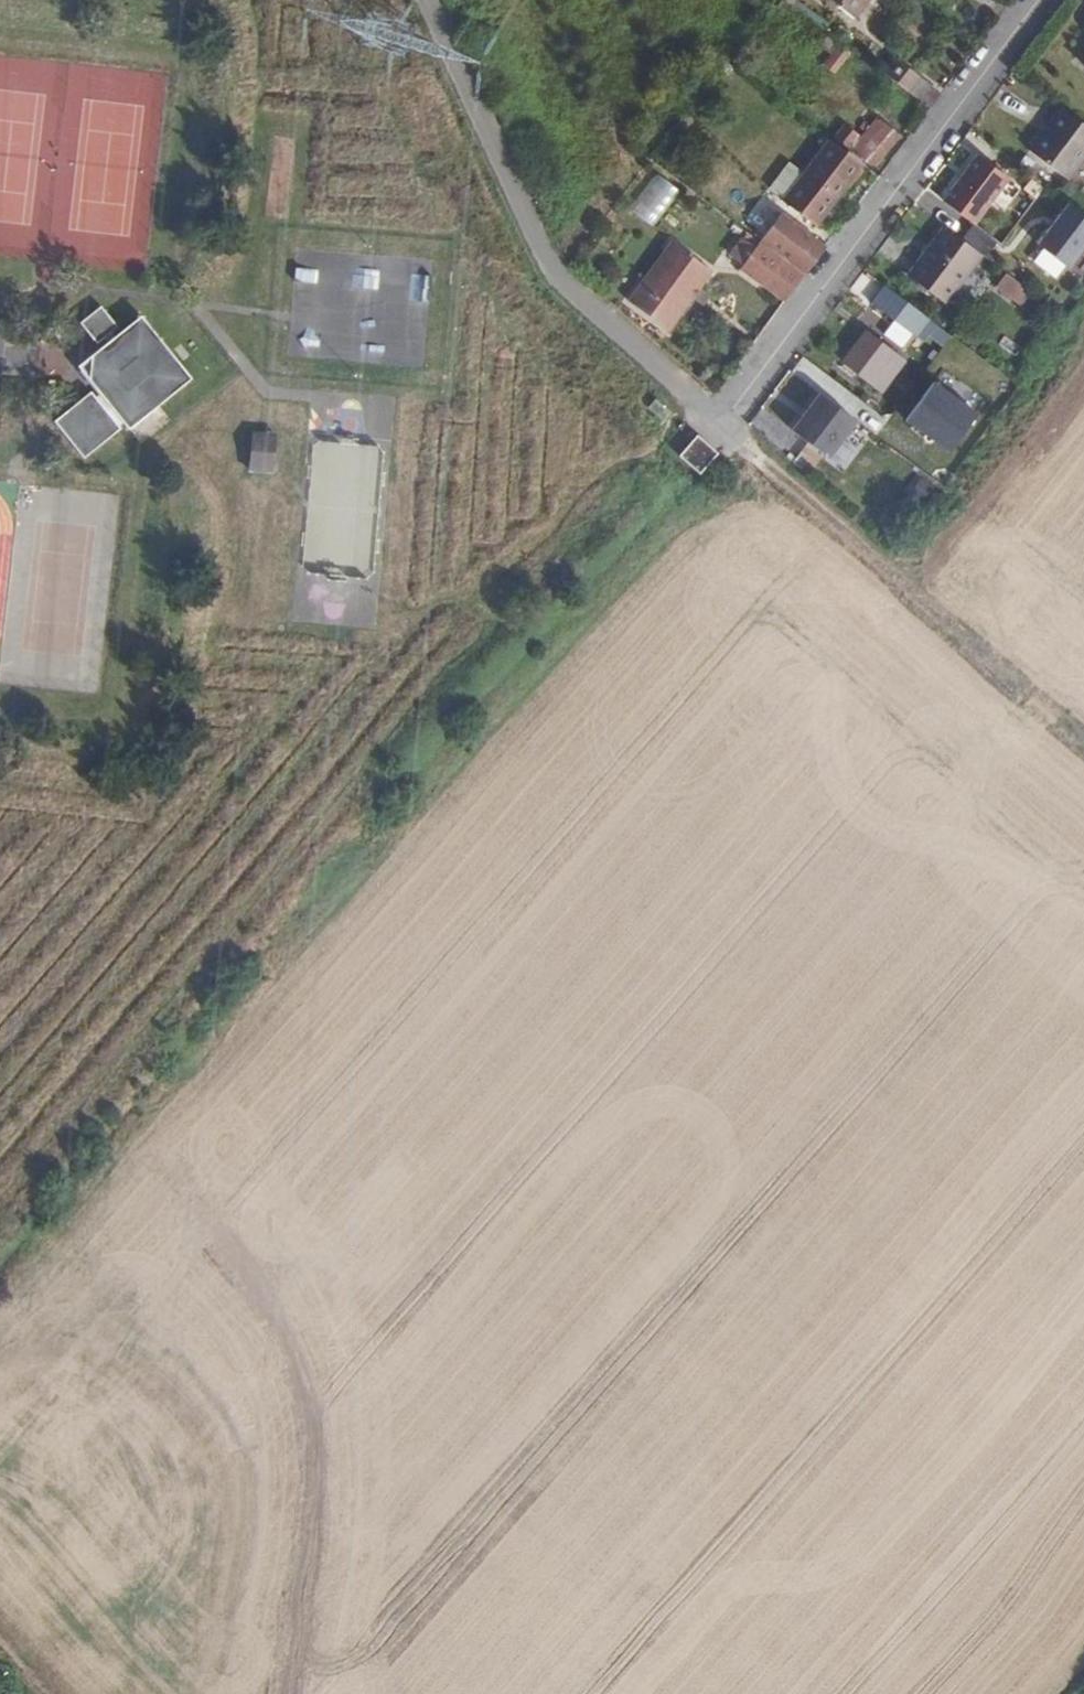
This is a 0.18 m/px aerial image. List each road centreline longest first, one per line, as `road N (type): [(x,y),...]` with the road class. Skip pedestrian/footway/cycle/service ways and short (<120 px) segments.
road 1 (residential): [(436,0),(562,274),(719,424),(1043,0)]
road 2 (track): [(719,424),(1083,744)]

